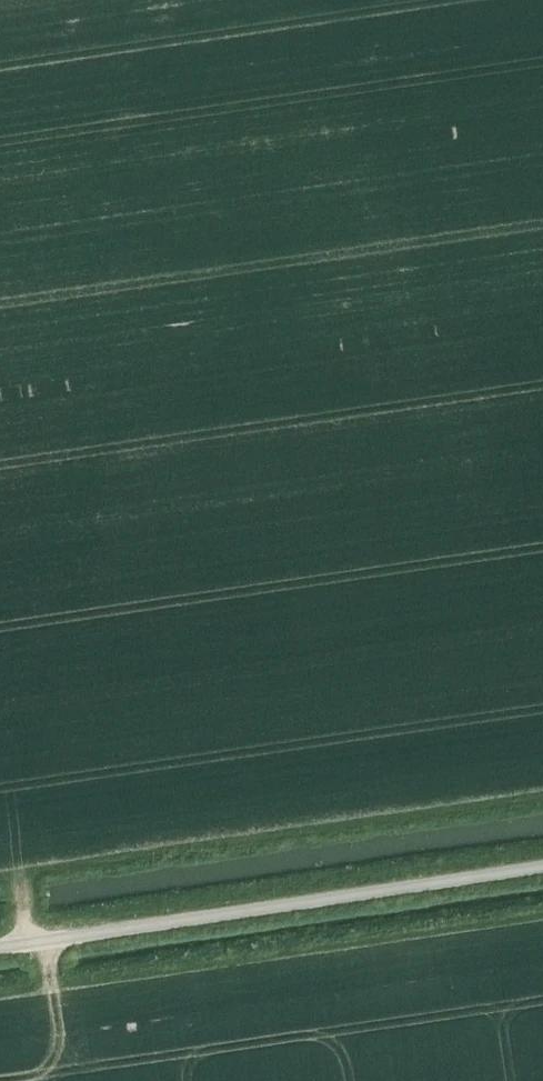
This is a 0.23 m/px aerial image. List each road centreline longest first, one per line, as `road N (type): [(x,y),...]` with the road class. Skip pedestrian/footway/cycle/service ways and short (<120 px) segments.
road 1 (unclassified): [(0,950),(542,871)]

